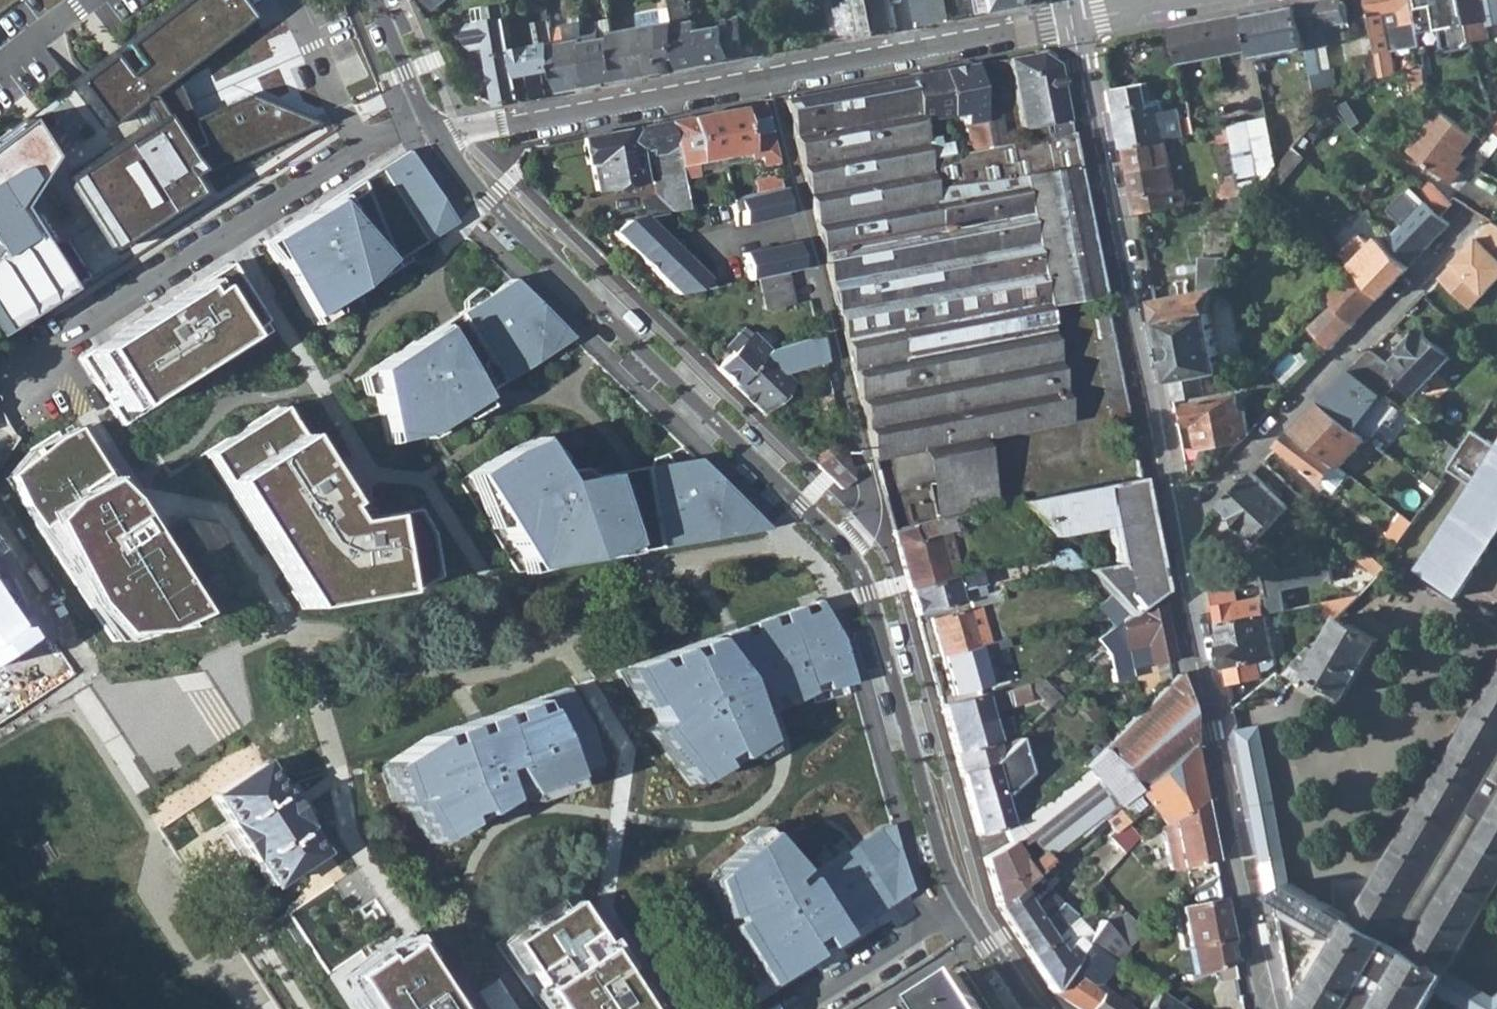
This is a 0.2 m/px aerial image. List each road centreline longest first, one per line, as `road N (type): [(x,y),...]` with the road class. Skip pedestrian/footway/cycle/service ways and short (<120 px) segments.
road 1 (residential): [(439,134),(523,231),(851,548)]
road 2 (secondary): [(1169,517),(1071,21)]
road 3 (secondary): [(1269,1008),(1169,517)]
road 4 (residential): [(851,548),(872,594),(968,915),(1026,1008)]
road 5 (residential): [(767,79),(869,488),(868,526),(851,548)]
road 6 (residential): [(1169,517),(1214,493),(1475,217)]
road 7 (residential): [(439,134),(767,79)]
road 8 (residential): [(913,53),(1071,21)]
road 9 (residential): [(767,79),(913,53)]
road 10 (residential): [(377,0),(439,134)]

